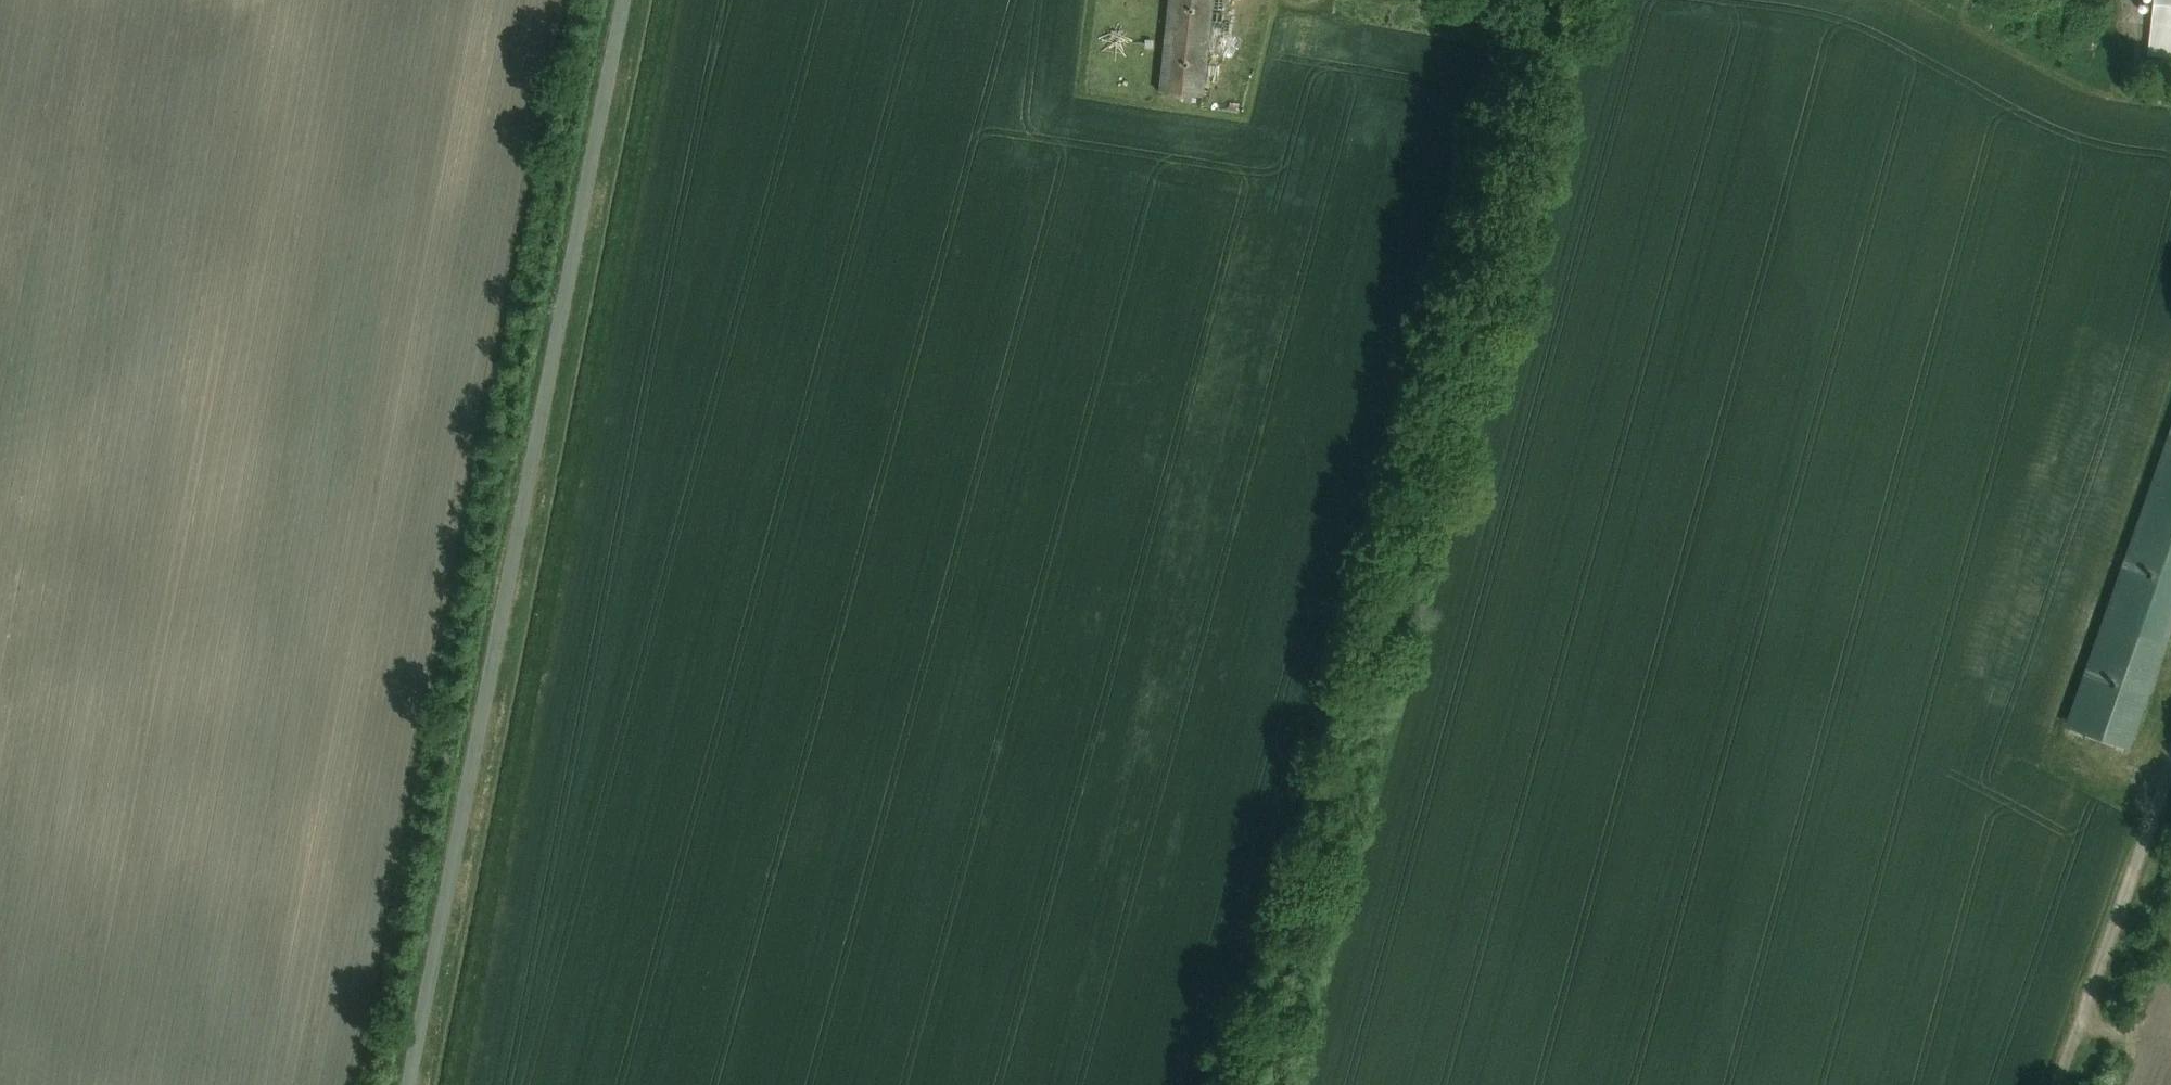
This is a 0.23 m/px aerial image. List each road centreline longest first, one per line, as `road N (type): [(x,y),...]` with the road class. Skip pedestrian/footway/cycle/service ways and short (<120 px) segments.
road 1 (unclassified): [(407,1084),(622,0)]
road 2 (track): [(2063,1084),(2170,770)]

